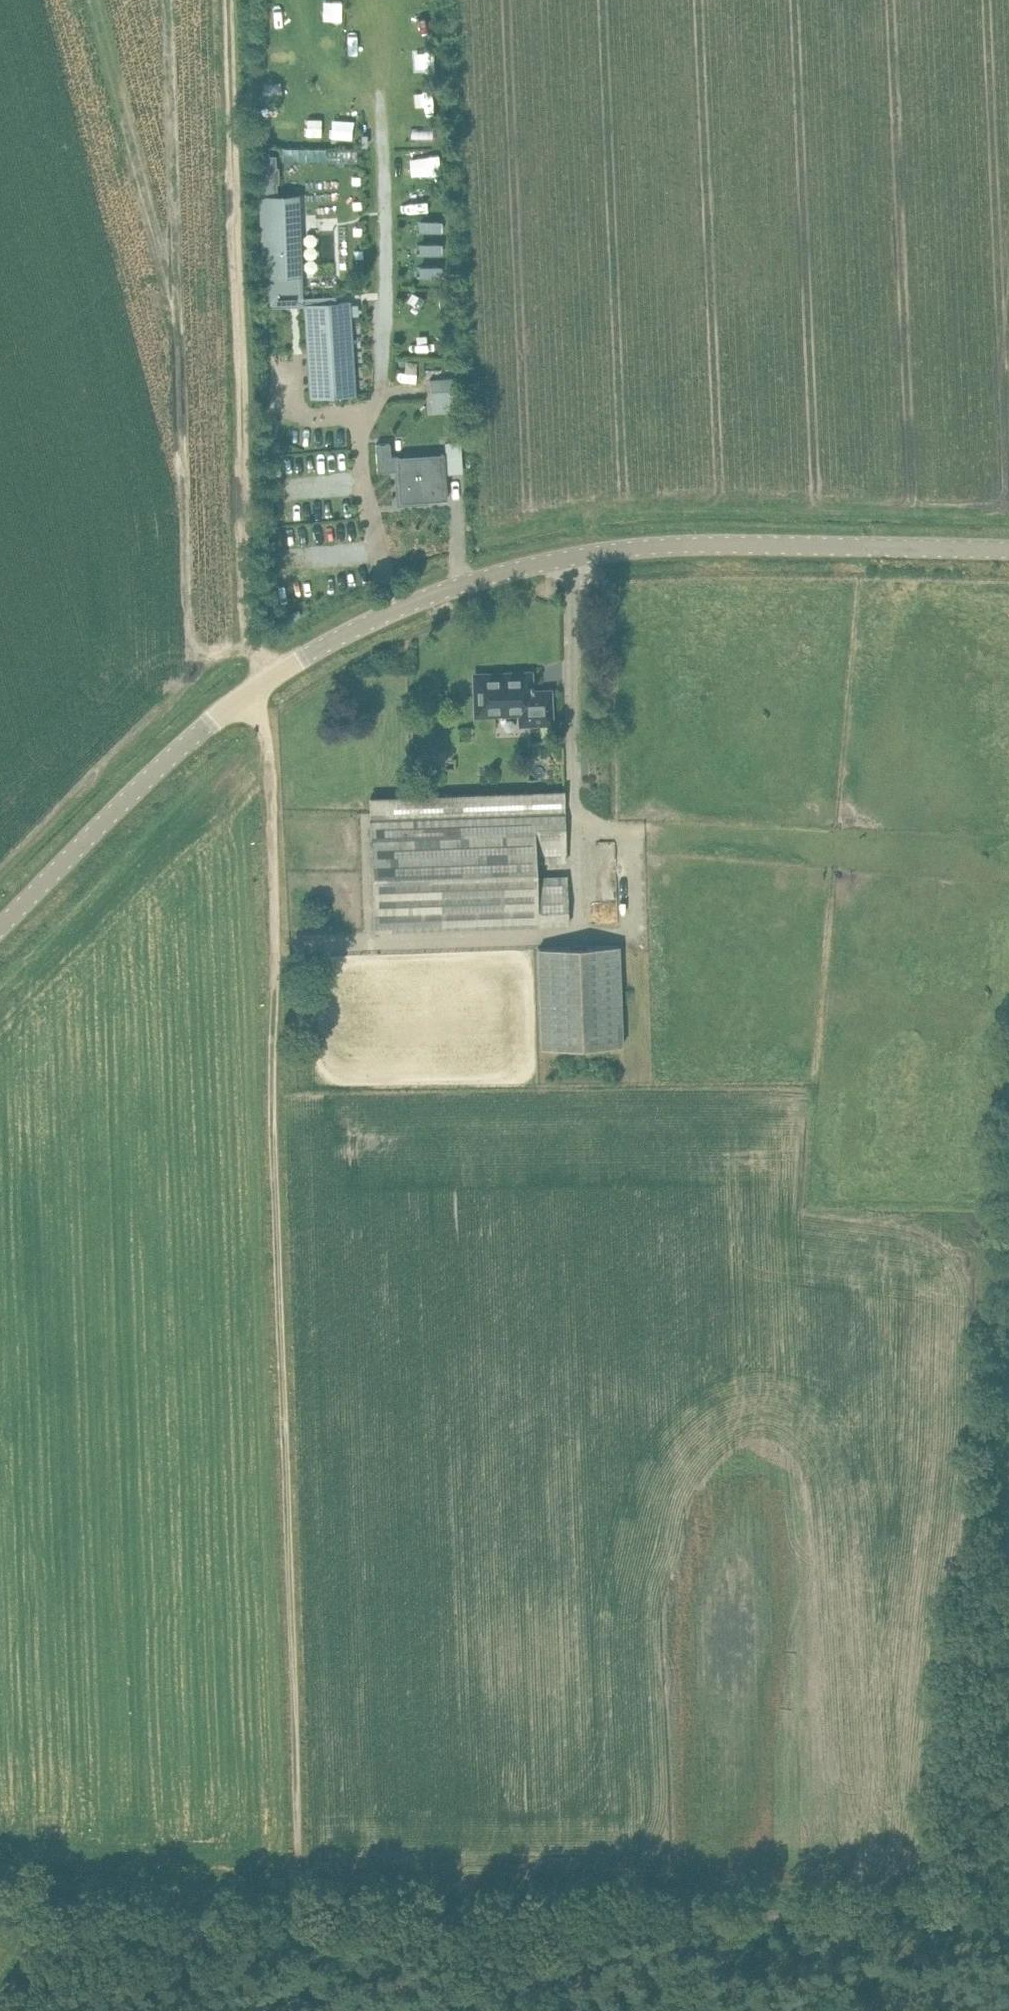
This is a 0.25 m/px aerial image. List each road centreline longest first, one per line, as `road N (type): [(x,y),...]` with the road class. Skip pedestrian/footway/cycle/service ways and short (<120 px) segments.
road 1 (track): [(288,1905),(299,1877),(272,1069),(275,896),(270,734),(252,638),(231,0)]
road 2 (tertiary): [(0,929),(205,725),(307,655),(430,597),(583,557),(680,547),(1008,550)]
road 3 (track): [(740,1916),(307,1924),(288,1905)]
road 4 (track): [(0,2006),(53,1917),(85,1894),(288,1905)]
road 5 (track): [(1008,1902),(740,1916)]

